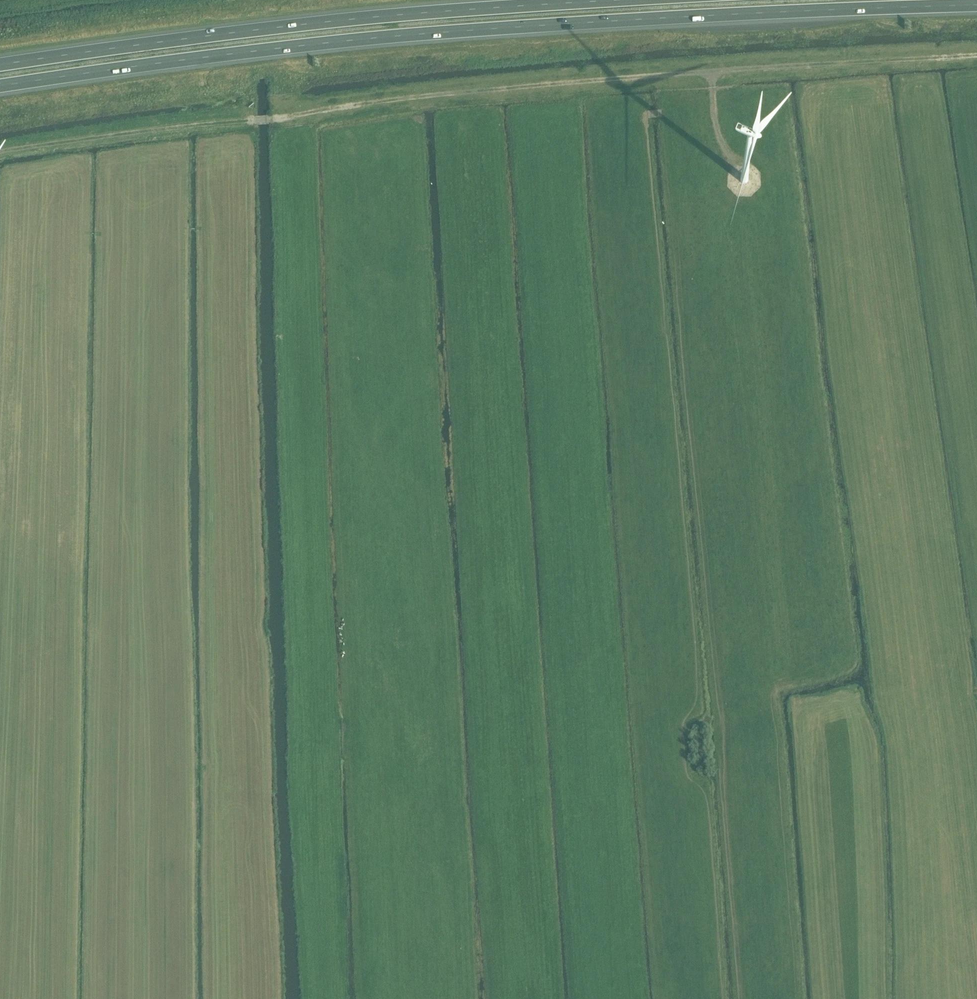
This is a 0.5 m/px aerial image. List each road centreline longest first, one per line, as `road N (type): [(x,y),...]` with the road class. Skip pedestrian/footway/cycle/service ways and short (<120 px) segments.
road 1 (track): [(976,57),(423,97),(0,153)]
road 2 (trunk): [(0,87),(430,34),(976,5)]
road 3 (trunk): [(630,0),(287,27),(0,65)]

